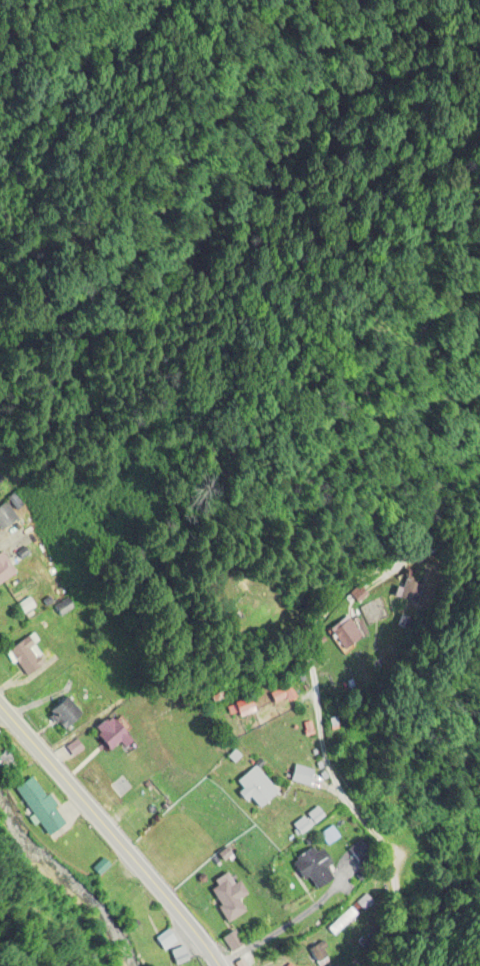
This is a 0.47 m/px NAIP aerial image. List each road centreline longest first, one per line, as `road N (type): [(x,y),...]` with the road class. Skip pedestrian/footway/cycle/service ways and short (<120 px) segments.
road 1 (primary): [(220,965),(0,705)]

